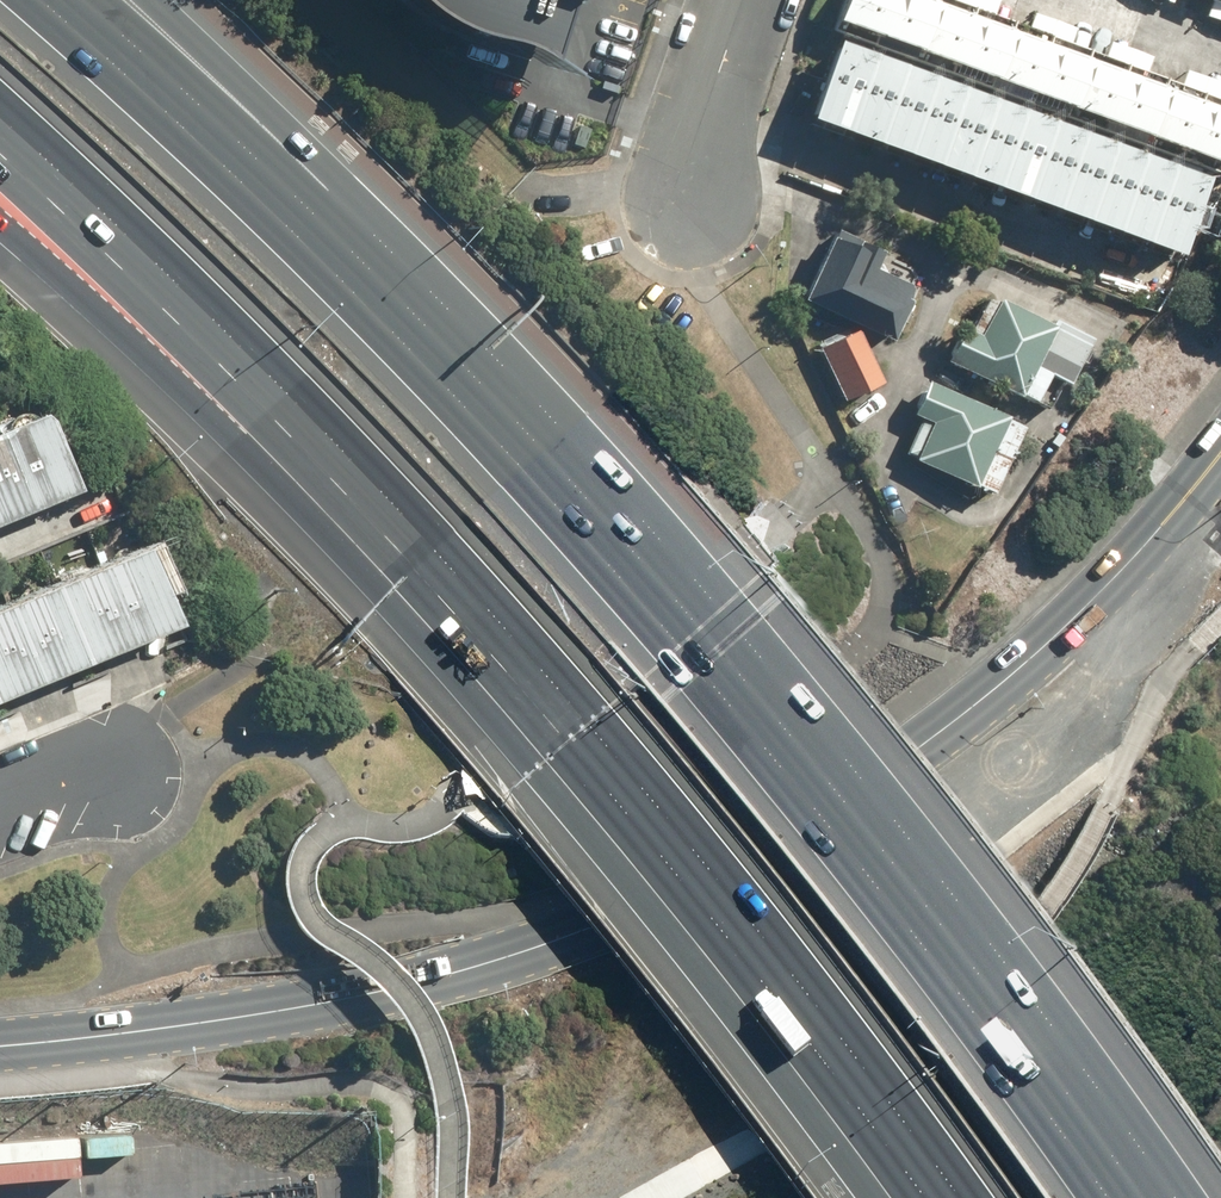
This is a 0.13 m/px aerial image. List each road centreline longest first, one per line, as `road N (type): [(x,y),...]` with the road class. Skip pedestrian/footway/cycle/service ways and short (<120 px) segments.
road 1 (motorway): [(960,1197),(864,1062),(589,722),(301,404),(32,142)]
road 2 (primary): [(1220,450),(1166,526),(1010,682),(846,799),(673,894),(476,966),(386,989),(132,1033),(0,1044)]
road 3 (motorway): [(571,524),(836,832),(1110,1197)]
road 4 (motorway): [(40,0),(171,114),(382,321),(571,524)]
road 5 (motorway): [(156,0),(301,142),(571,524)]
road 6 (track): [(123,754),(290,622),(294,583),(244,529)]
road 7 (unclassified): [(687,205),(691,153),(743,0)]

